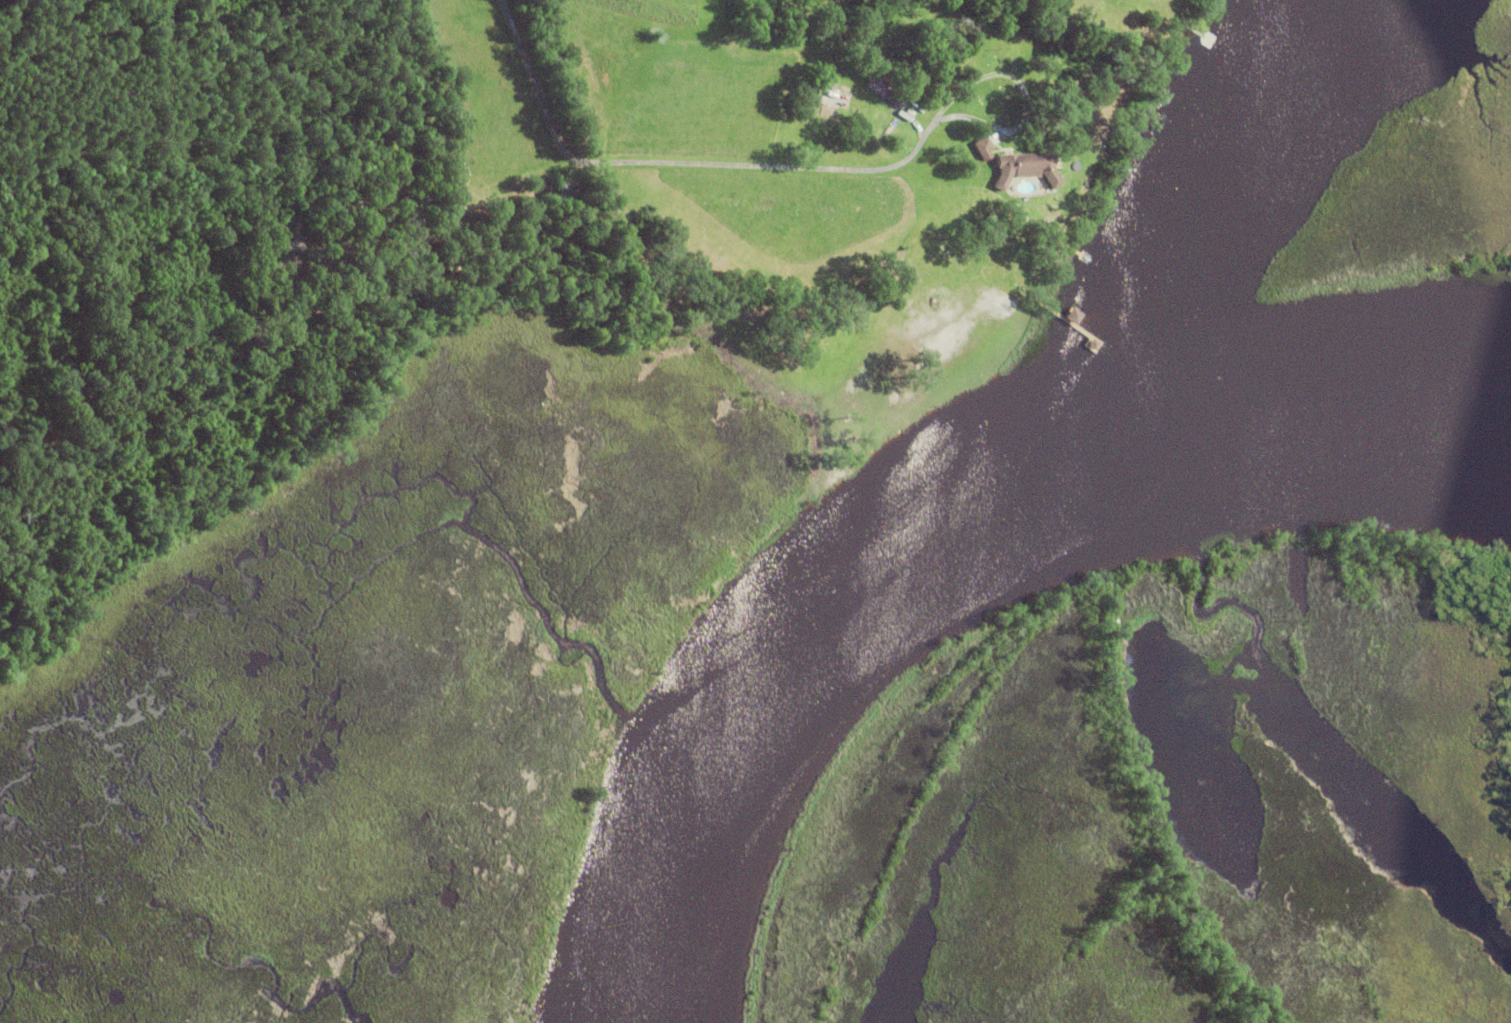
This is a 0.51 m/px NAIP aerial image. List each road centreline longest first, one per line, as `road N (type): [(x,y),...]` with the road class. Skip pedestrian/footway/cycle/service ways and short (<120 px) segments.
road 1 (residential): [(504,0),(557,138),(584,161),(877,168),(902,162),(921,139)]

